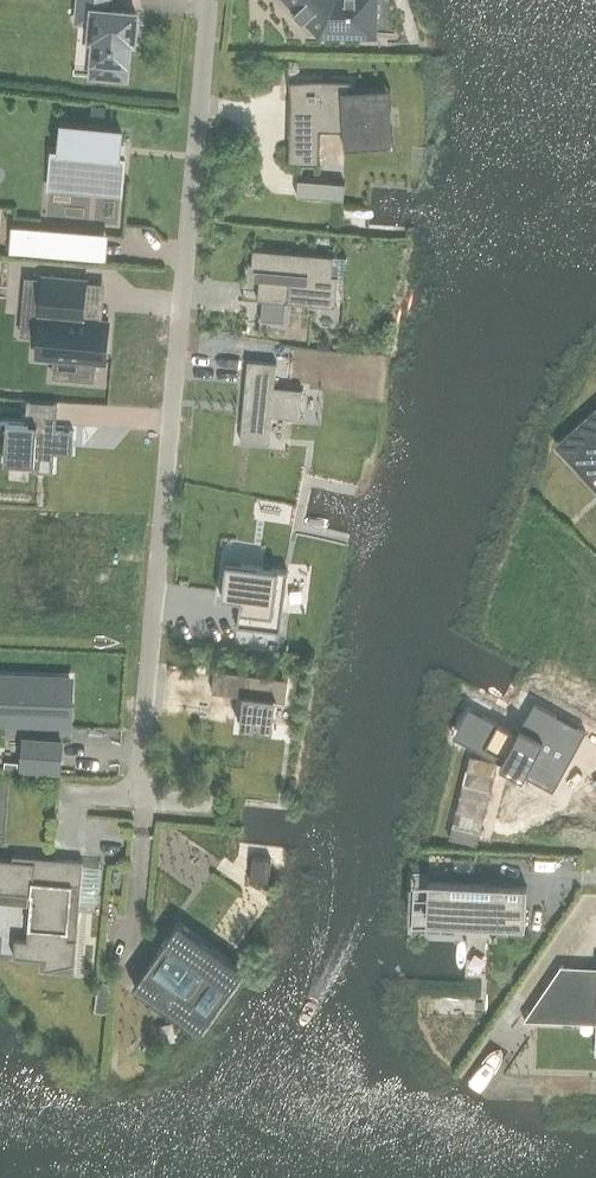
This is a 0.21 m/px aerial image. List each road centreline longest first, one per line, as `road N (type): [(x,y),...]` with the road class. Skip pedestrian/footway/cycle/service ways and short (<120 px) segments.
road 1 (residential): [(212,0),(139,799)]

